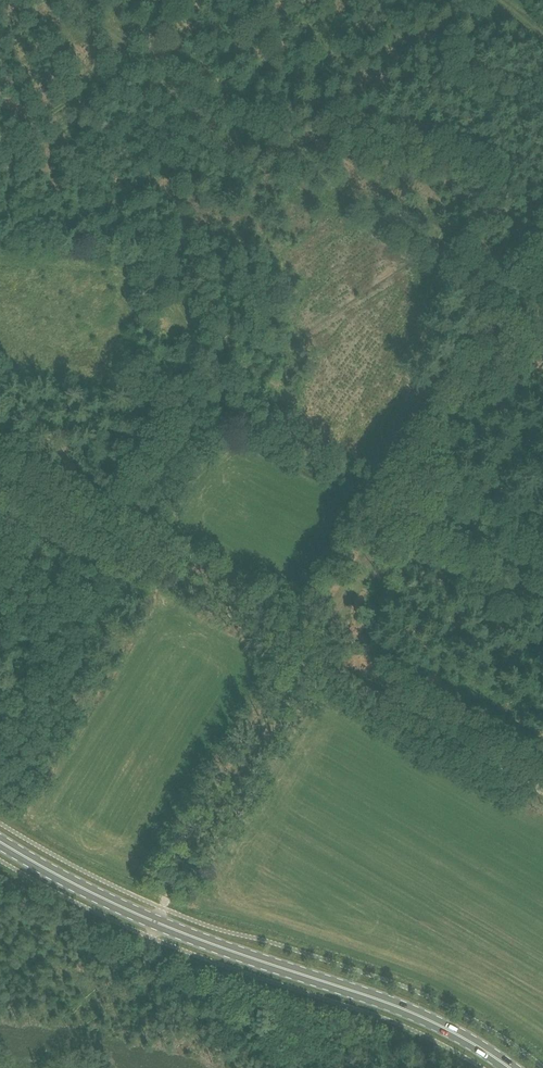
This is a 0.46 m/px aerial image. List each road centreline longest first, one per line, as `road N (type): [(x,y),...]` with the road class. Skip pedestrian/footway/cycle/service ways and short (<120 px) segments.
road 1 (secondary): [(510,1067),(413,1013),(158,924),(0,842)]
road 2 (track): [(508,303),(54,0)]
road 3 (track): [(296,641),(508,303)]
road 4 (track): [(0,466),(296,641)]
road 5 (track): [(296,641),(542,785)]
road 6 (track): [(152,938),(153,968),(278,1067)]
road 7 (track): [(132,52),(0,140)]

